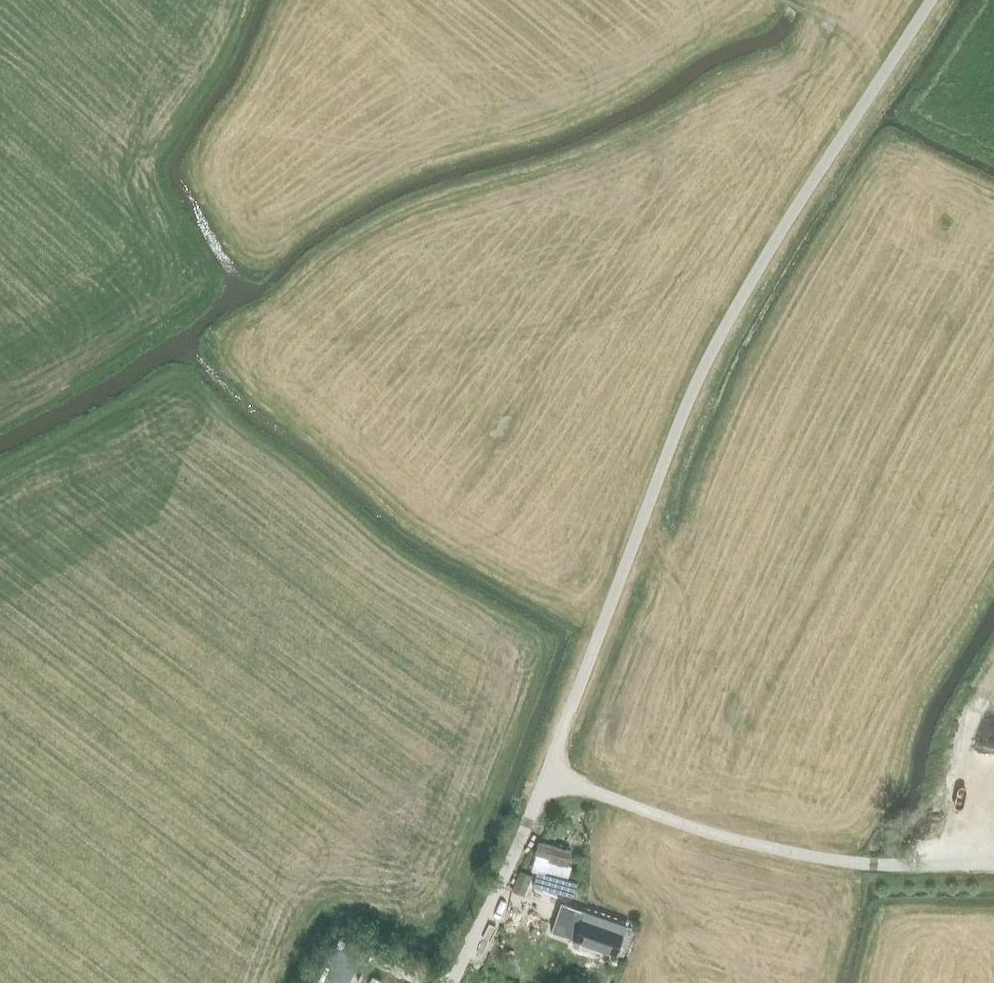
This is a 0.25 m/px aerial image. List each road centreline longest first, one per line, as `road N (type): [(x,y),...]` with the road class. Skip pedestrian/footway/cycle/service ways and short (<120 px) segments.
road 1 (unclassified): [(455,982),(548,774),(693,390),(767,255),(930,0)]

